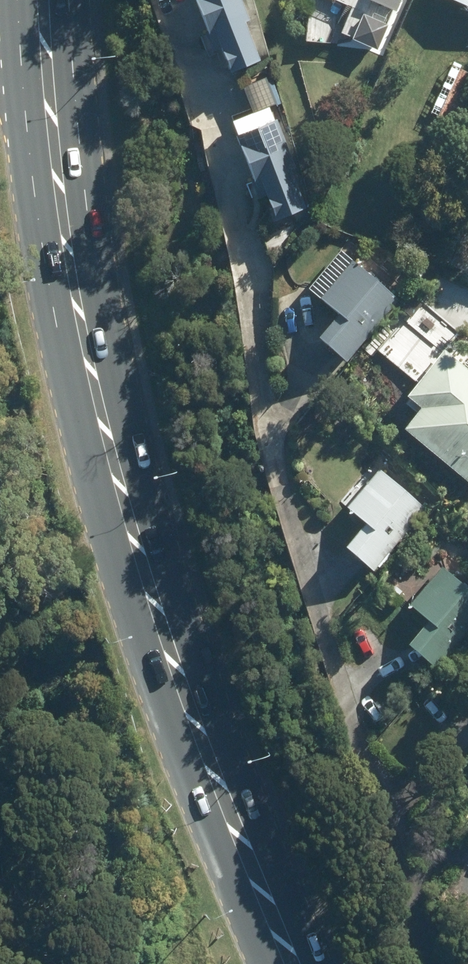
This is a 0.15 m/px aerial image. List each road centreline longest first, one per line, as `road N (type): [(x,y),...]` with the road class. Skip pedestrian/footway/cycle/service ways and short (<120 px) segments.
road 1 (primary): [(45,0),(66,246),(97,404),(153,601),(292,963)]

